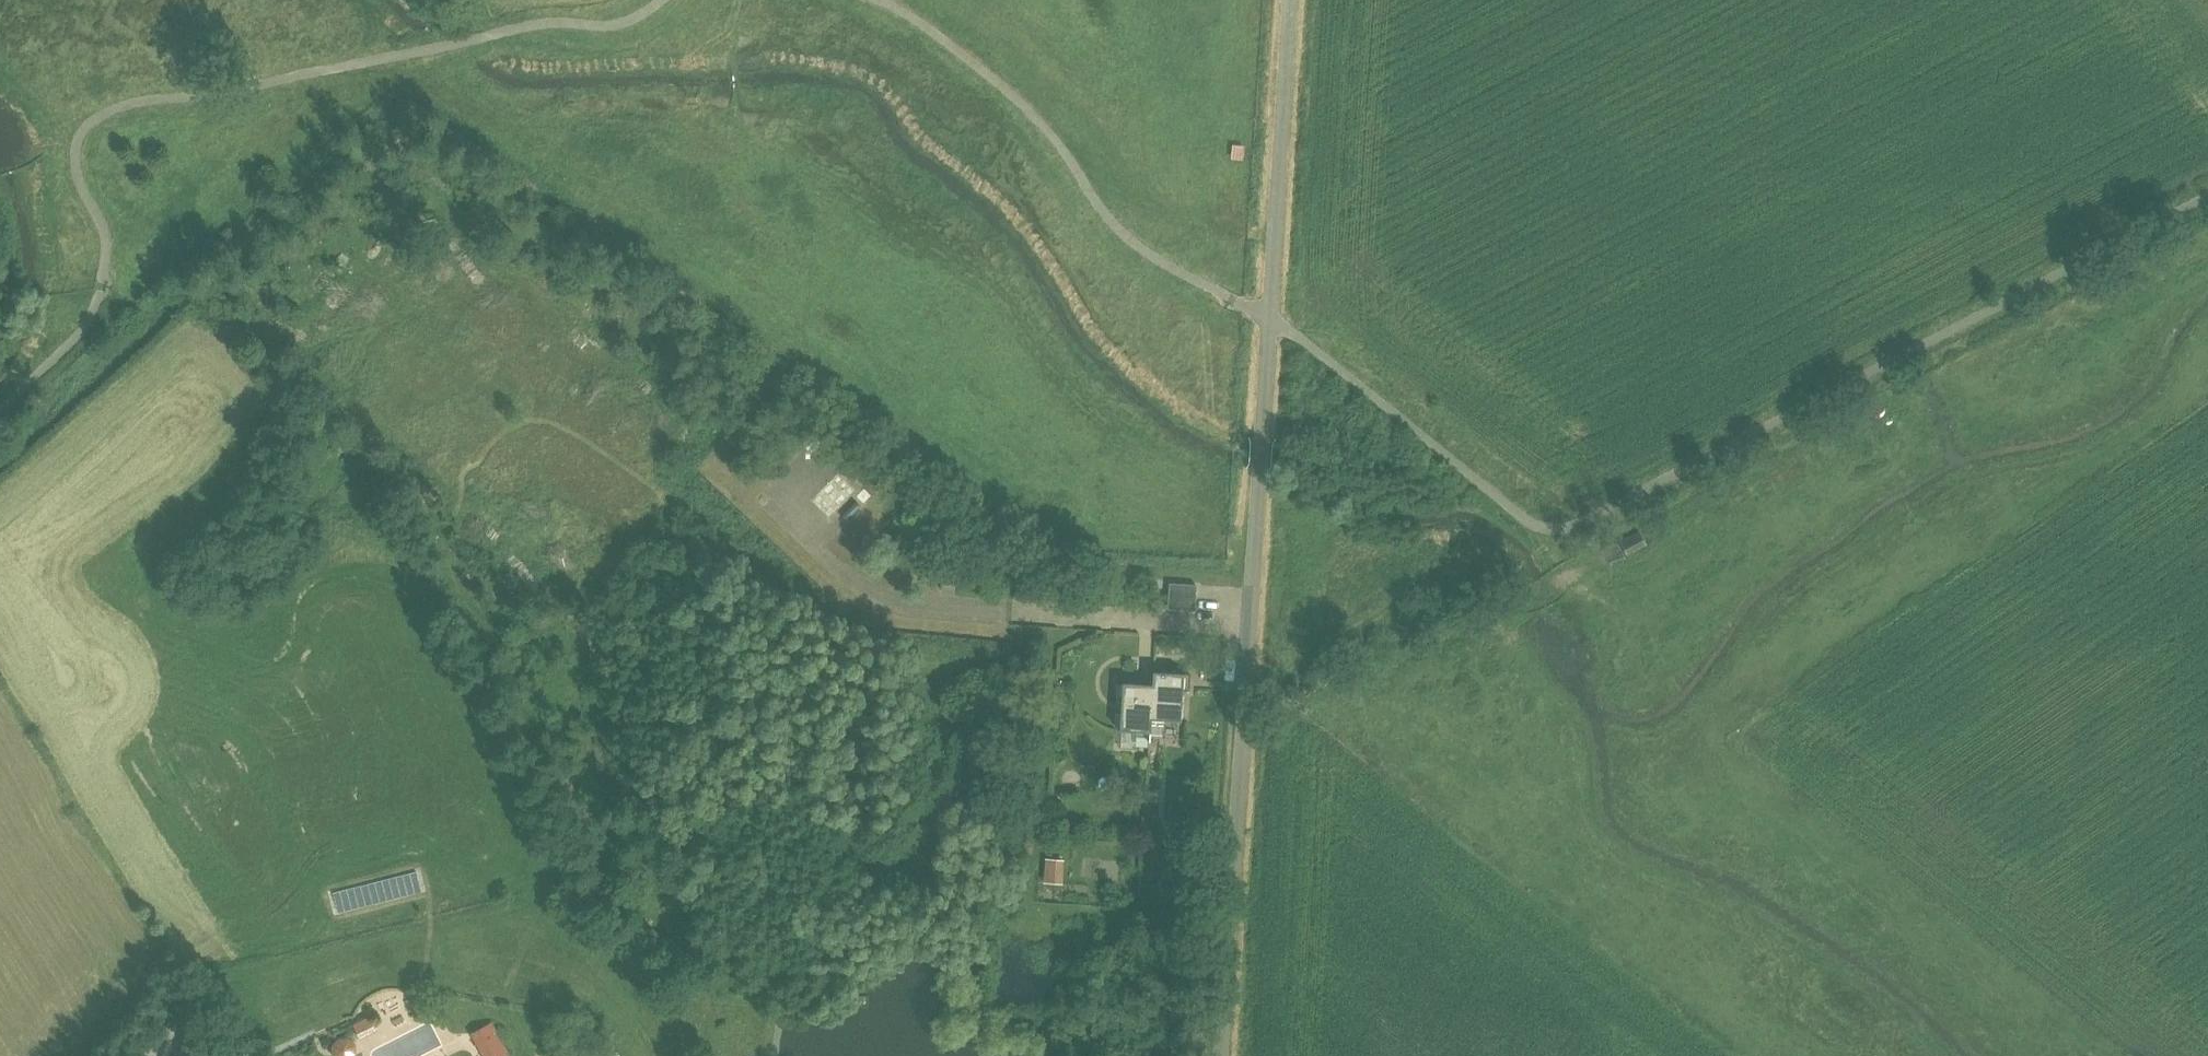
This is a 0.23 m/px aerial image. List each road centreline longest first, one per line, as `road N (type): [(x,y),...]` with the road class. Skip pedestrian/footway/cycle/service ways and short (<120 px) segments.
road 1 (unclassified): [(1221,1055),(1288,0)]

